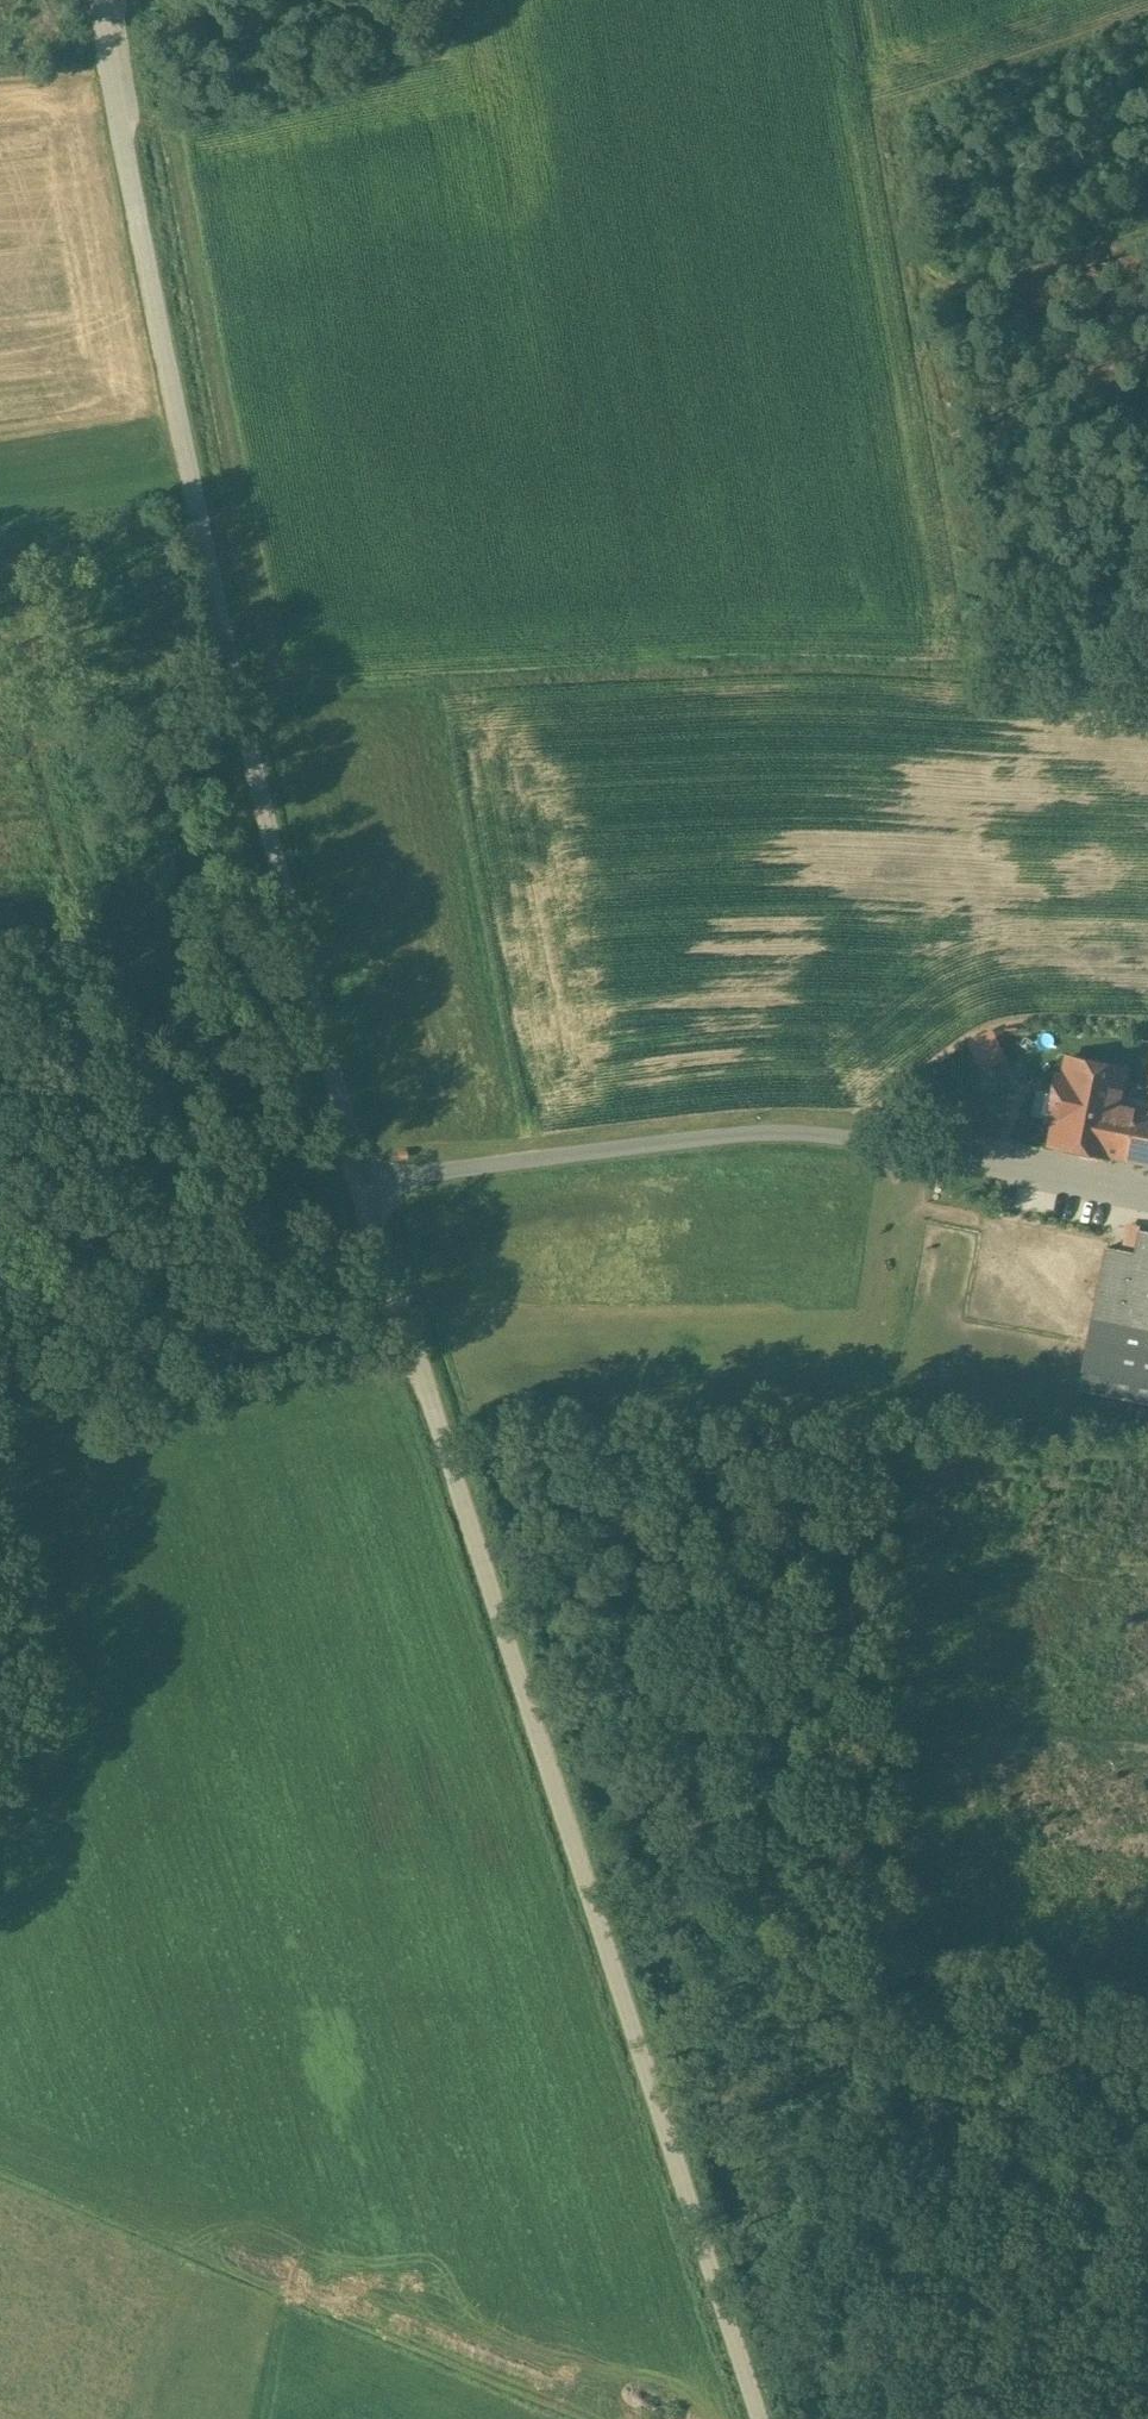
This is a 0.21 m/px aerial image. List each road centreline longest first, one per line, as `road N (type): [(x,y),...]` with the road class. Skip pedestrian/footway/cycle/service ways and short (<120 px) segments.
road 1 (unclassified): [(761,2418),(362,1180),(234,694),(98,0)]

